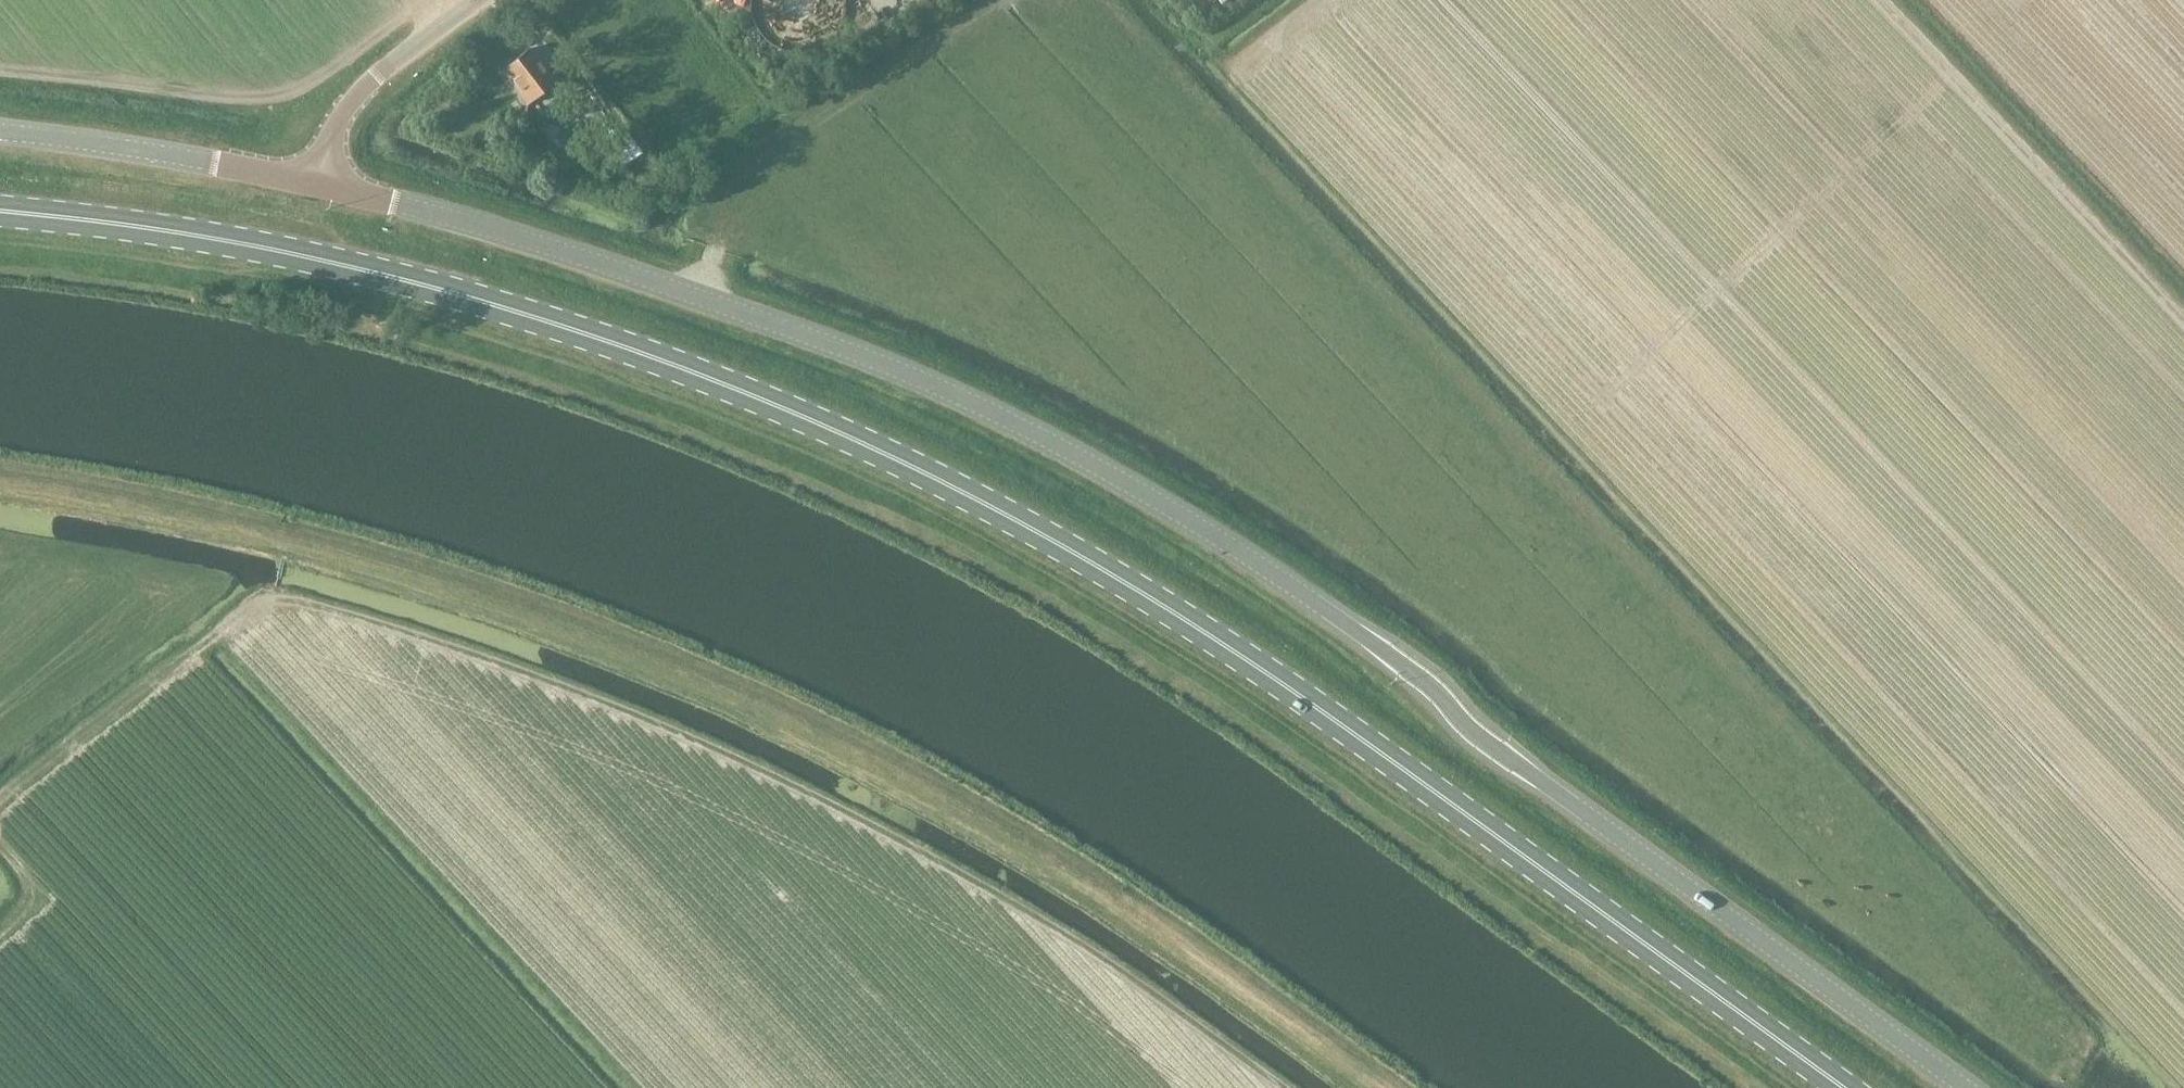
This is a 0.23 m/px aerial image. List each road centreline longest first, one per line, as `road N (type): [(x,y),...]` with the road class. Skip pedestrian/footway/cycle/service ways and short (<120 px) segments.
road 1 (primary): [(1843,1087),(1258,670),(1000,511),(892,457),(639,353),(449,291),(289,252),(0,211)]
road 2 (unclassified): [(1962,1087),(1541,783),(1419,678),(1235,550),(1049,442),(831,344),(528,240),(312,179)]
road 3 (unclassified): [(0,133),(312,179)]
road 4 (unclassified): [(312,179),(355,97),(477,0)]

